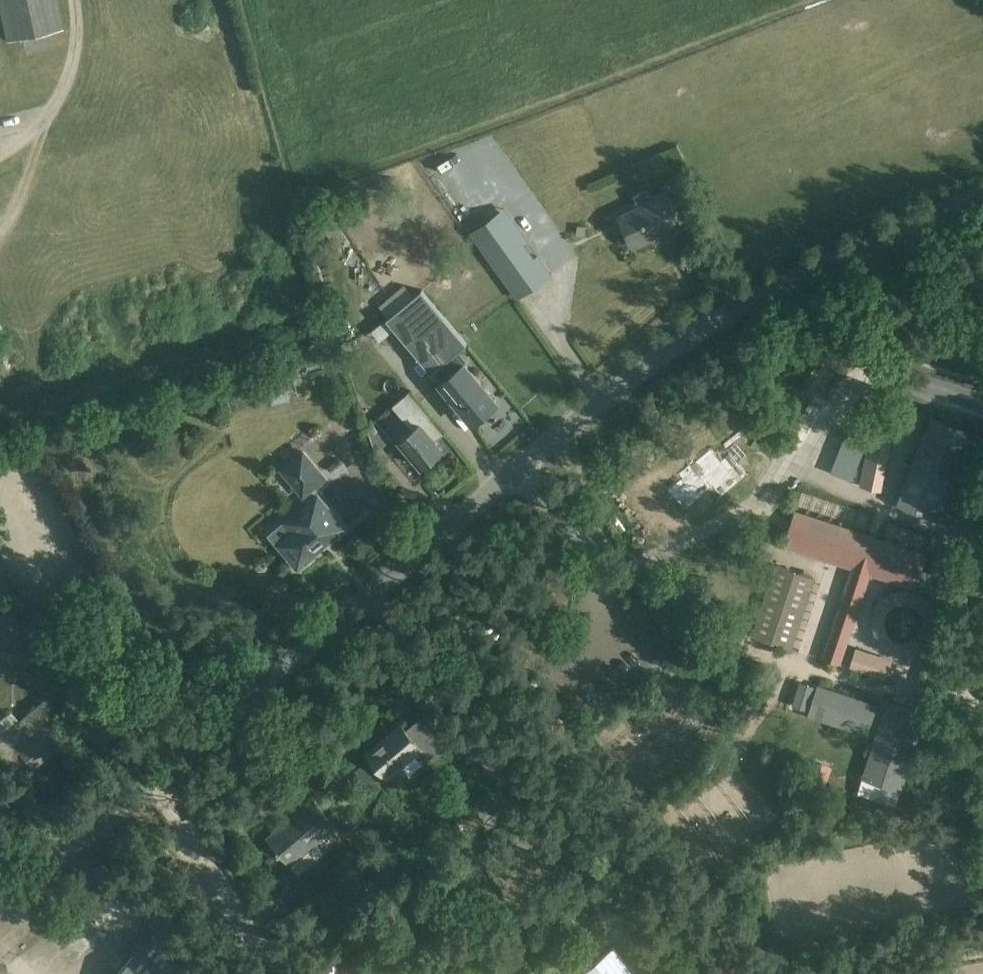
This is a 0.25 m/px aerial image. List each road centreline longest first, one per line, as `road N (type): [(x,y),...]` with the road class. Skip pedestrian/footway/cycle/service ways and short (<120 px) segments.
road 1 (unclassified): [(0,909),(660,360),(778,285),(982,193)]

